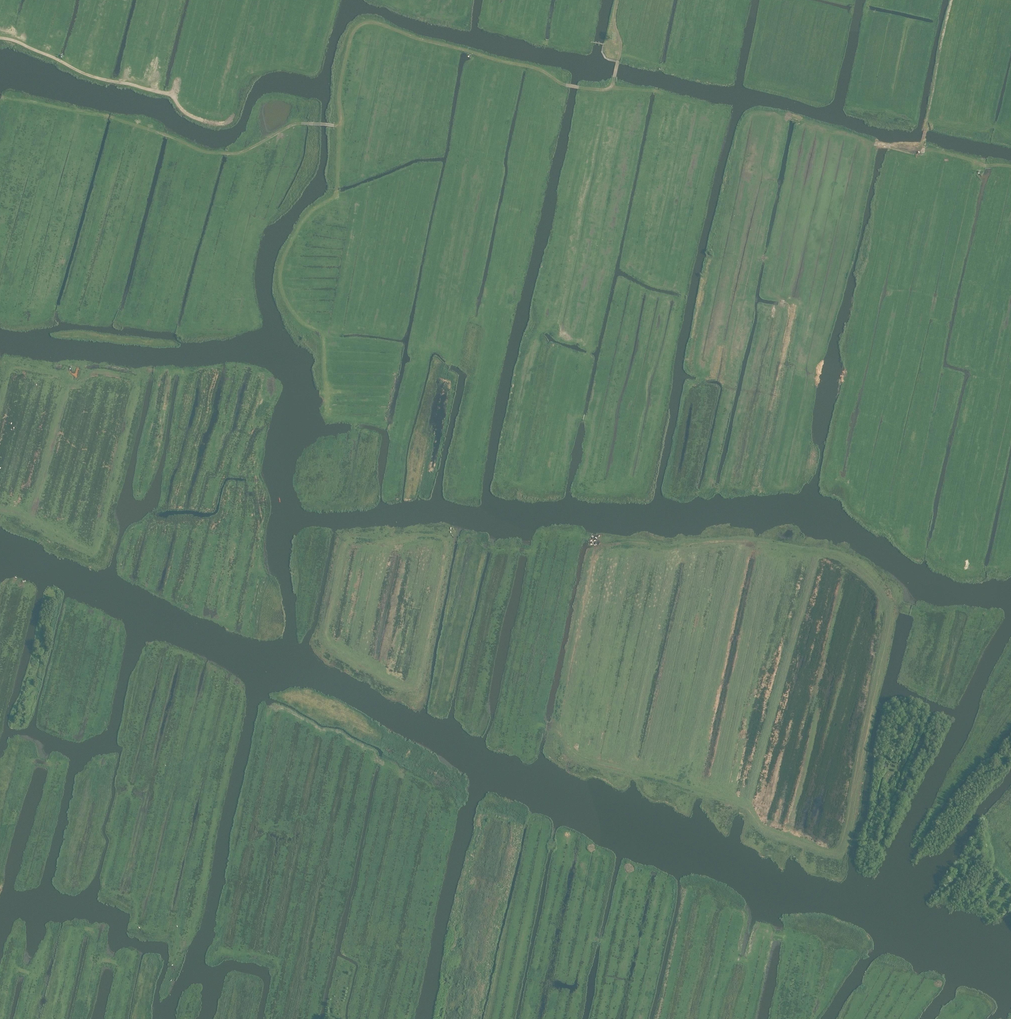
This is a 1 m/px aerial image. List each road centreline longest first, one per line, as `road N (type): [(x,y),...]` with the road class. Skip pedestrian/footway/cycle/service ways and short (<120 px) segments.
road 1 (track): [(0,96),(107,115),(205,151),(234,153),(301,123),(340,124),(347,48),(365,23),(540,70),(566,85),(606,89),(615,77)]
road 2 (track): [(326,417),(323,335),(284,297),(281,269),(304,219),(336,197),(340,124)]
road 3 (track): [(789,115),(922,150),(952,0)]
road 4 (track): [(186,107),(168,93),(92,75),(0,37)]

